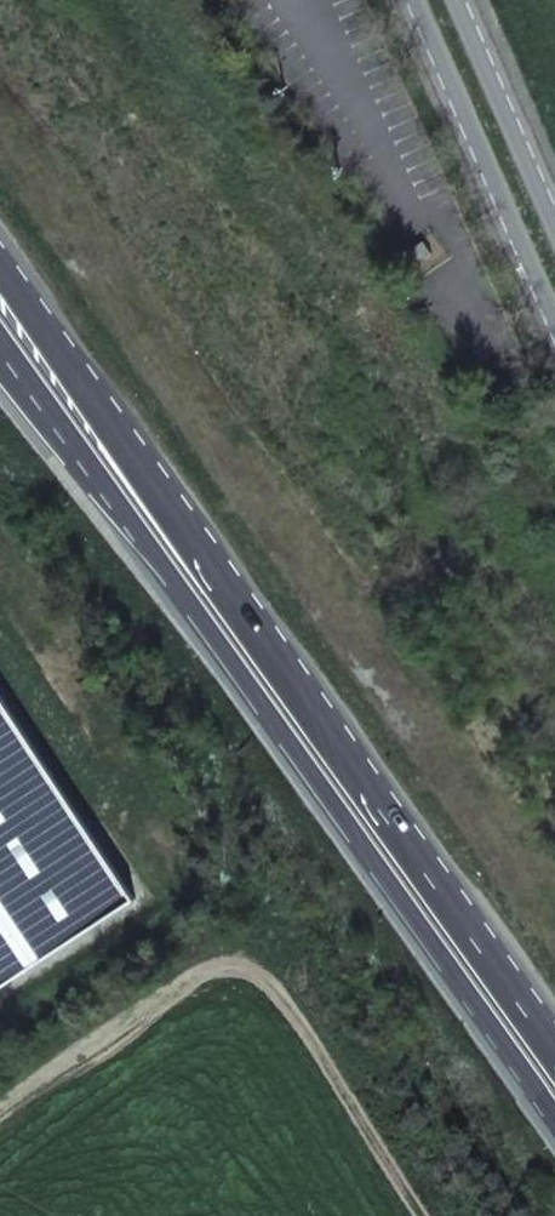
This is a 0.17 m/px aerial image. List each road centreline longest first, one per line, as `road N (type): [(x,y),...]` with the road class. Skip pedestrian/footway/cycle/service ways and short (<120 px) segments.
road 1 (trunk): [(0,330),(554,1118)]
road 2 (trunk): [(554,1049),(0,263)]
road 3 (track): [(0,1100),(196,954),(239,958),(308,1032),(427,1215)]
road 4 (tertiary): [(554,266),(441,0)]

